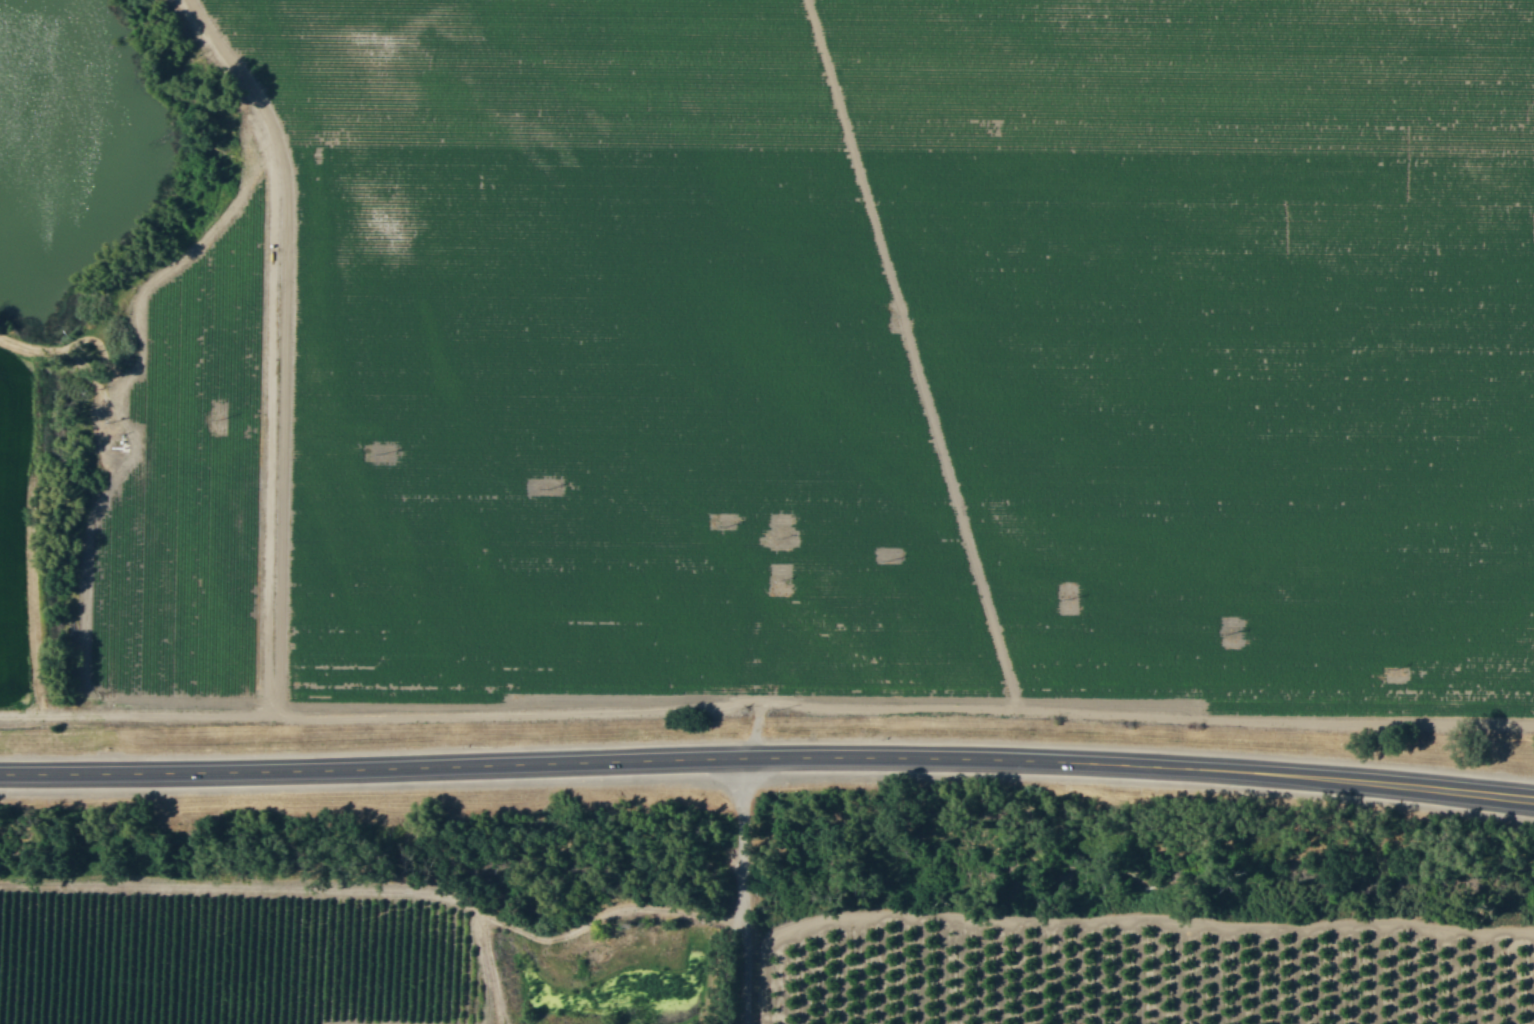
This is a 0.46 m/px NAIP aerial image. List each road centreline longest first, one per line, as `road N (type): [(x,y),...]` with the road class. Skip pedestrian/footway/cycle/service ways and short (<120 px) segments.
road 1 (trunk): [(1533,800),(1173,767),(848,757),(0,774)]
road 2 (residential): [(725,1023),(749,757)]

